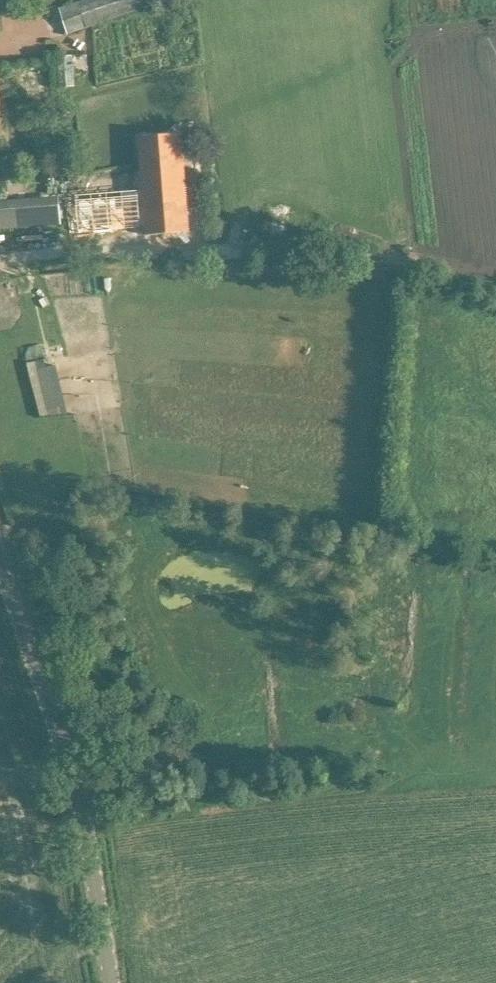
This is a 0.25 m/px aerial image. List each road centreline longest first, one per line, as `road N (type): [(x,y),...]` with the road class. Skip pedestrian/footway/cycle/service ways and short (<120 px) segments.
road 1 (track): [(0,266),(329,256),(495,271)]
road 2 (unclassified): [(109,982),(78,785),(0,548)]

